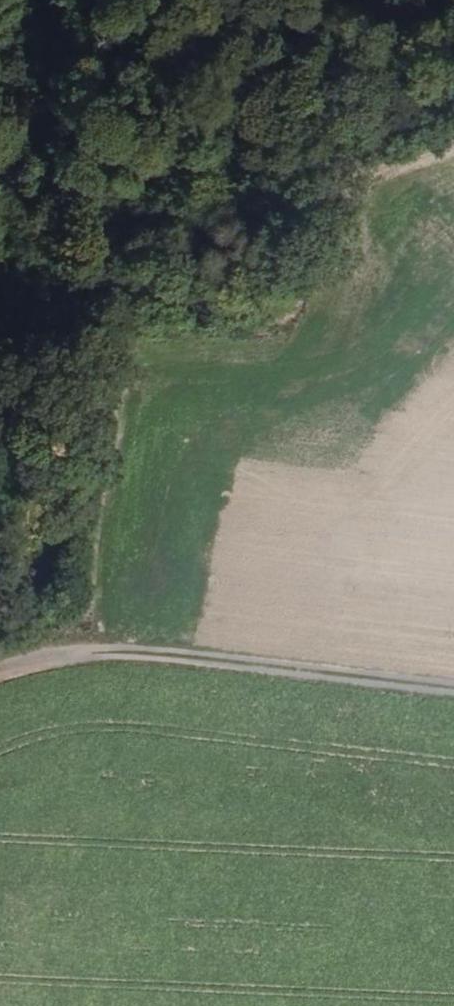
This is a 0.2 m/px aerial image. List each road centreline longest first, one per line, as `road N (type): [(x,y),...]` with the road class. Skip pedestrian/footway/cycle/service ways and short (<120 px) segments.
road 1 (track): [(0,676),(45,655),(196,658),(453,687)]

